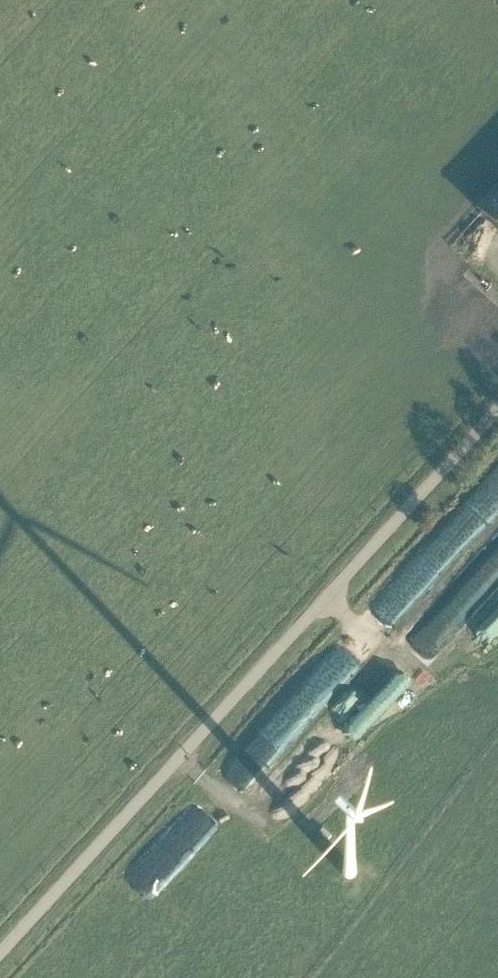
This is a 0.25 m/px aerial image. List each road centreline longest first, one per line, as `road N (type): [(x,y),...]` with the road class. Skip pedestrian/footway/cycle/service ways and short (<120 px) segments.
road 1 (unclassified): [(0,949),(497,414)]

